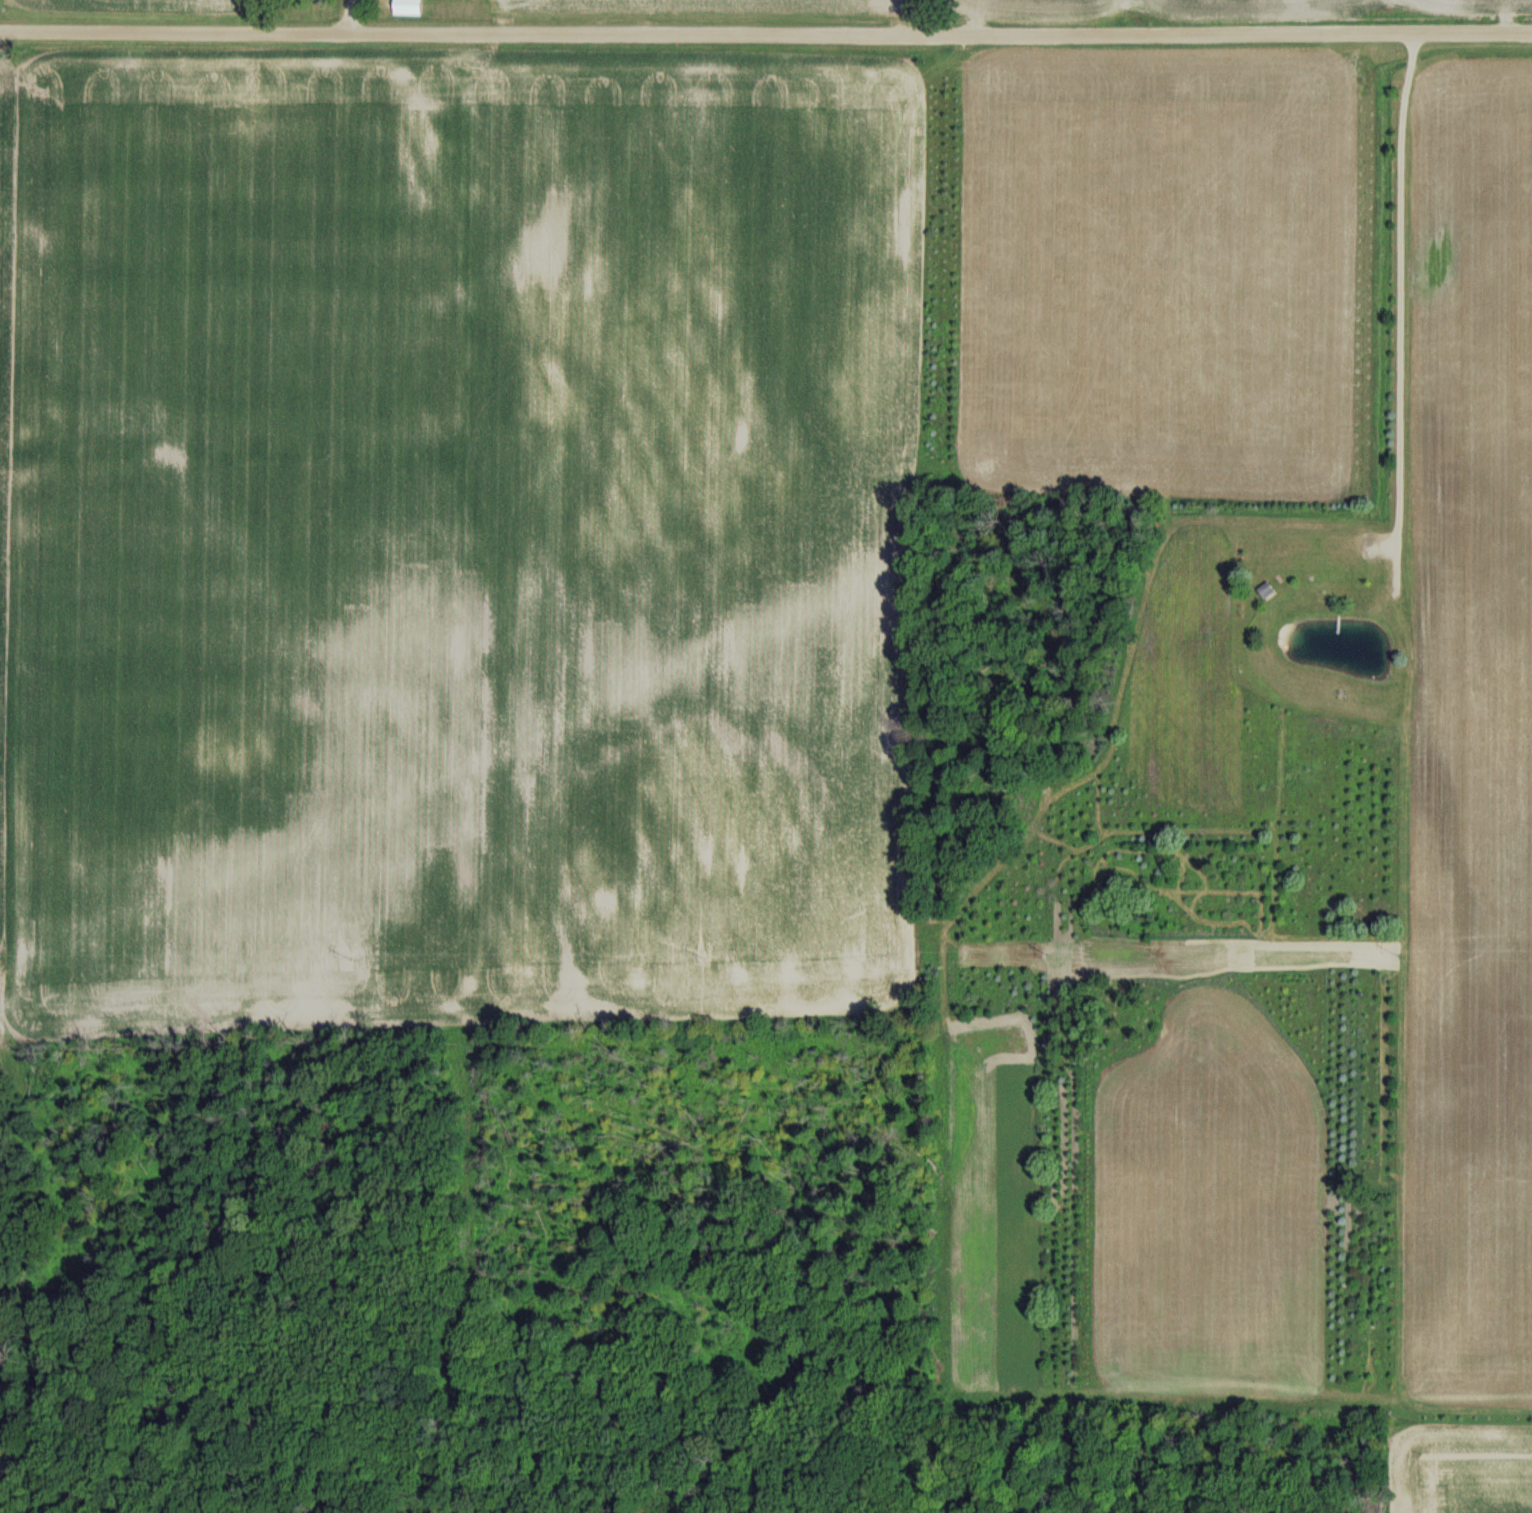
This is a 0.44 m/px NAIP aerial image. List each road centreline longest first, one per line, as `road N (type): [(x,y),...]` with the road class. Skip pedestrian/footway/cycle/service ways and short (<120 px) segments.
road 1 (residential): [(1531,31),(0,29)]

